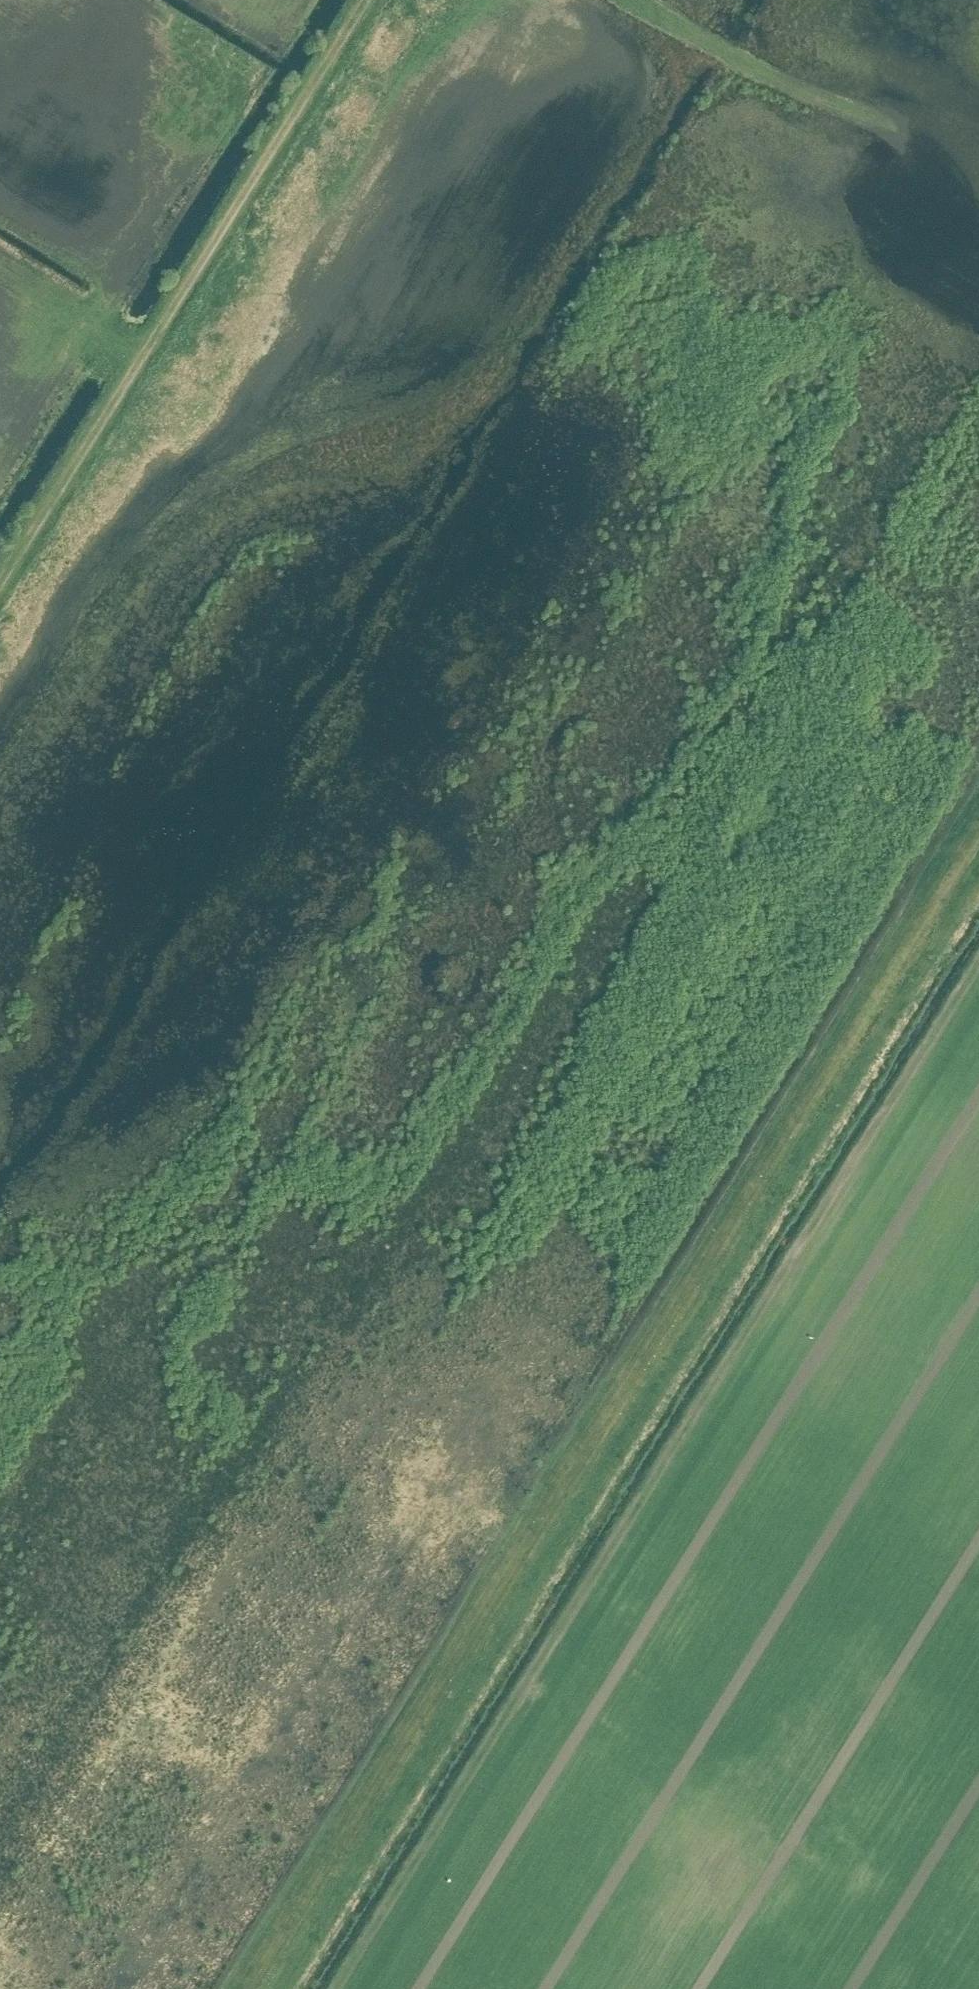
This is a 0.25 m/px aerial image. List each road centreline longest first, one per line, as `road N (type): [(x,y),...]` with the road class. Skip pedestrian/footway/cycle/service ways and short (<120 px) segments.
road 1 (track): [(978,965),(341,1988)]
road 2 (track): [(371,0),(0,585)]

